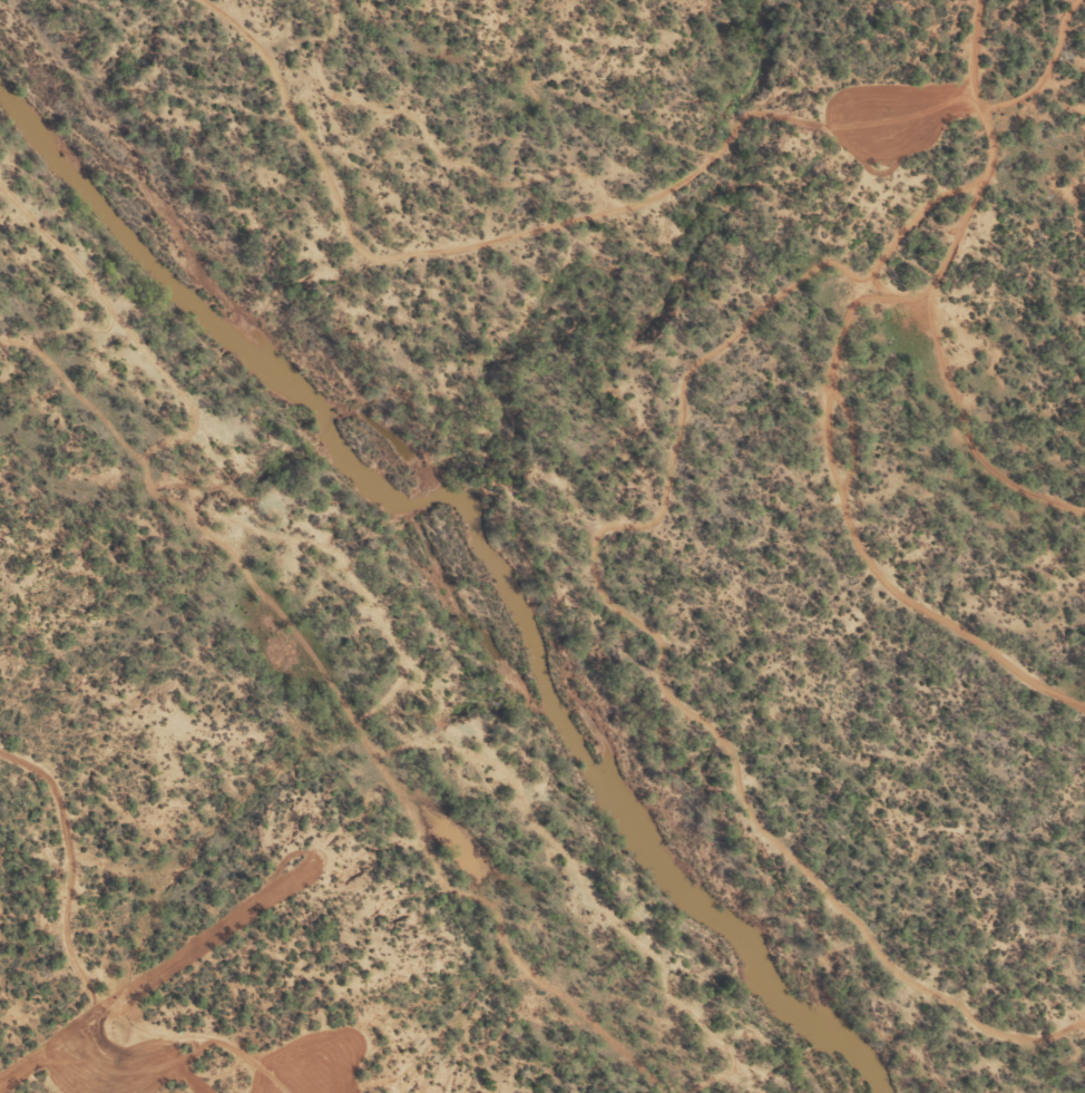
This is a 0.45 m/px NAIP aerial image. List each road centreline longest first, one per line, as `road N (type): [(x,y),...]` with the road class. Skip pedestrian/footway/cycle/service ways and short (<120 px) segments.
road 1 (residential): [(379,0),(370,128),(381,167),(448,206),(622,206),(733,145),(968,88),(1040,37),(1056,0)]

